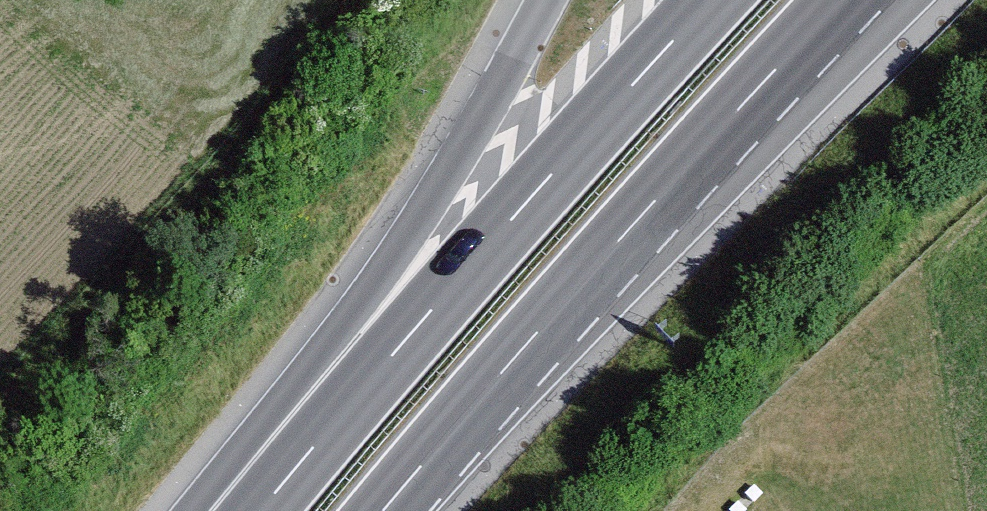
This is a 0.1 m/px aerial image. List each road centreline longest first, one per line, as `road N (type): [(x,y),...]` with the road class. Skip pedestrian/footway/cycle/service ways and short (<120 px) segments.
road 1 (motorway): [(383,510),(619,237),(839,0)]
road 2 (motorway): [(710,0),(257,510)]
road 3 (motorway): [(547,0),(246,510)]

